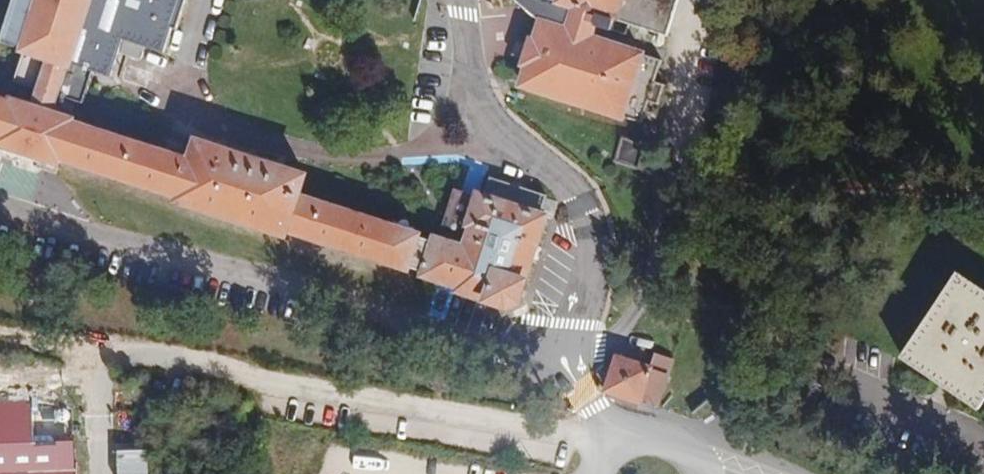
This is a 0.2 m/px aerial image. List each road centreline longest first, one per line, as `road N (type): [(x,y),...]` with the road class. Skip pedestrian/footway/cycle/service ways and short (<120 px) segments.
road 1 (track): [(983,189),(661,195)]
road 2 (residential): [(702,473),(678,445),(642,437),(613,450),(596,473)]

